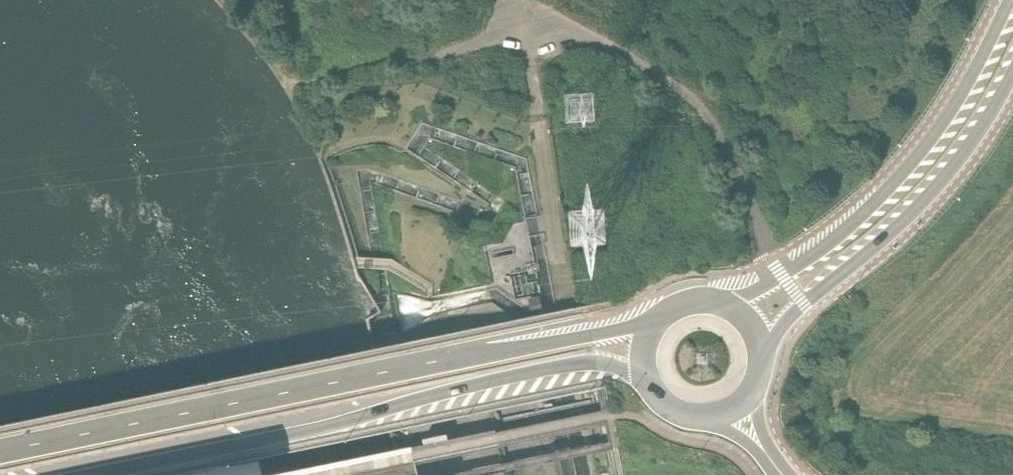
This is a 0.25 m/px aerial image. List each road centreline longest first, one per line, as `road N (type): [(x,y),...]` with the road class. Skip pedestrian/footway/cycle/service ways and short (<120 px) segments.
road 1 (secondary): [(653,321),(0,451)]
road 2 (secondary): [(81,474),(331,424),(568,363),(611,365),(646,380)]
road 3 (secondary): [(1010,0),(965,85),(895,180),(781,277),(727,302)]
road 4 (secondary): [(762,354),(801,305),(909,215),(958,159),(1012,71)]

